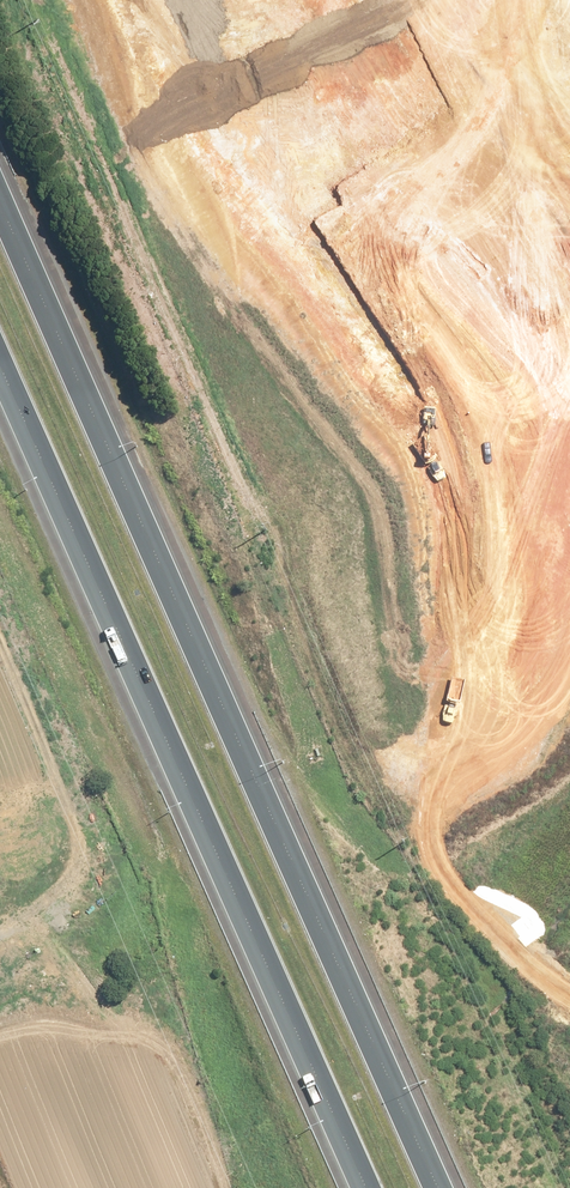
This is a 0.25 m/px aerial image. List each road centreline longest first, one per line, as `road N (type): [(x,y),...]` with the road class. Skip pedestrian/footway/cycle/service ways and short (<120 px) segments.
road 1 (motorway): [(0,180),(446,1187)]
road 2 (motorway): [(359,1187),(0,375)]

